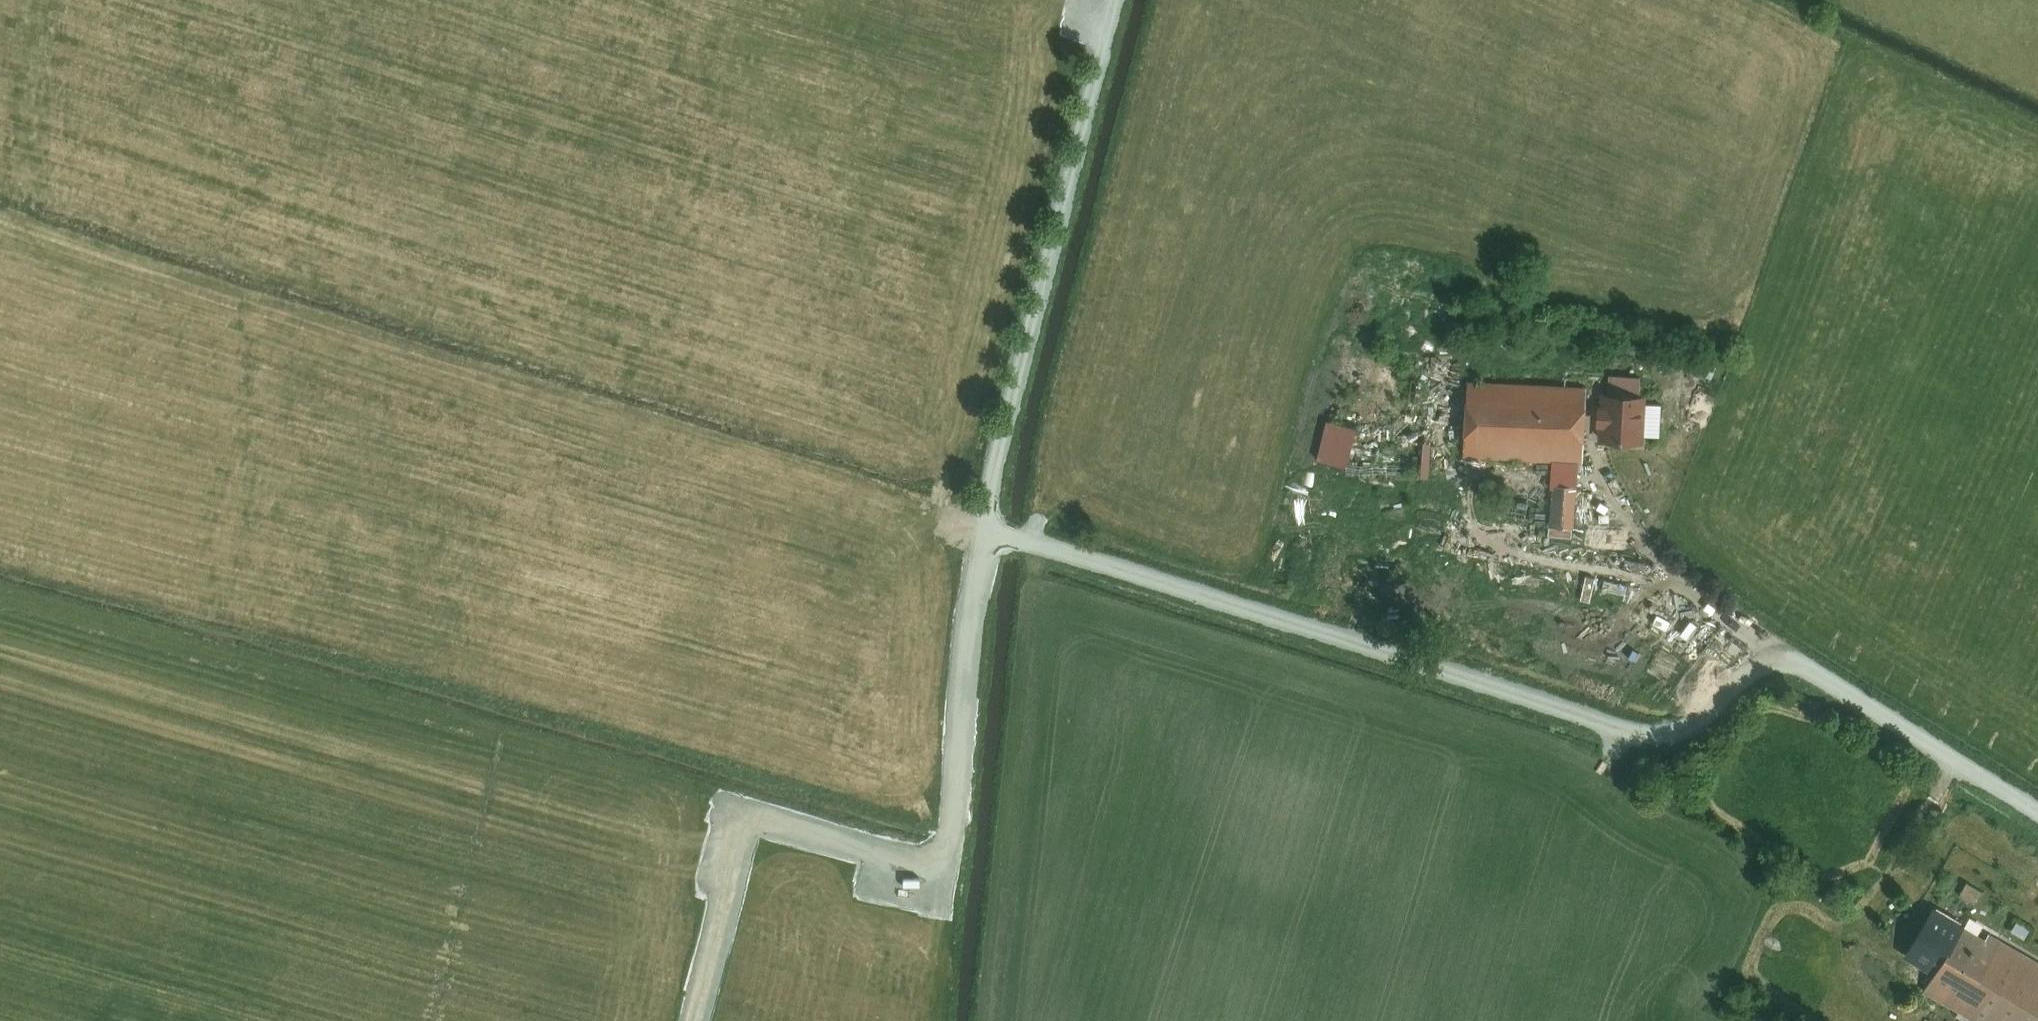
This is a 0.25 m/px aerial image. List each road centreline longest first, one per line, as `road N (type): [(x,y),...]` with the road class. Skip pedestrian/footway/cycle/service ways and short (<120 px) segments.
road 1 (unclassified): [(1757,656),(1690,713),(1631,719),(1520,692),(1002,525),(983,498),(986,456),(1104,0)]
road 2 (unclassified): [(2037,805),(1801,660),(1757,656)]

